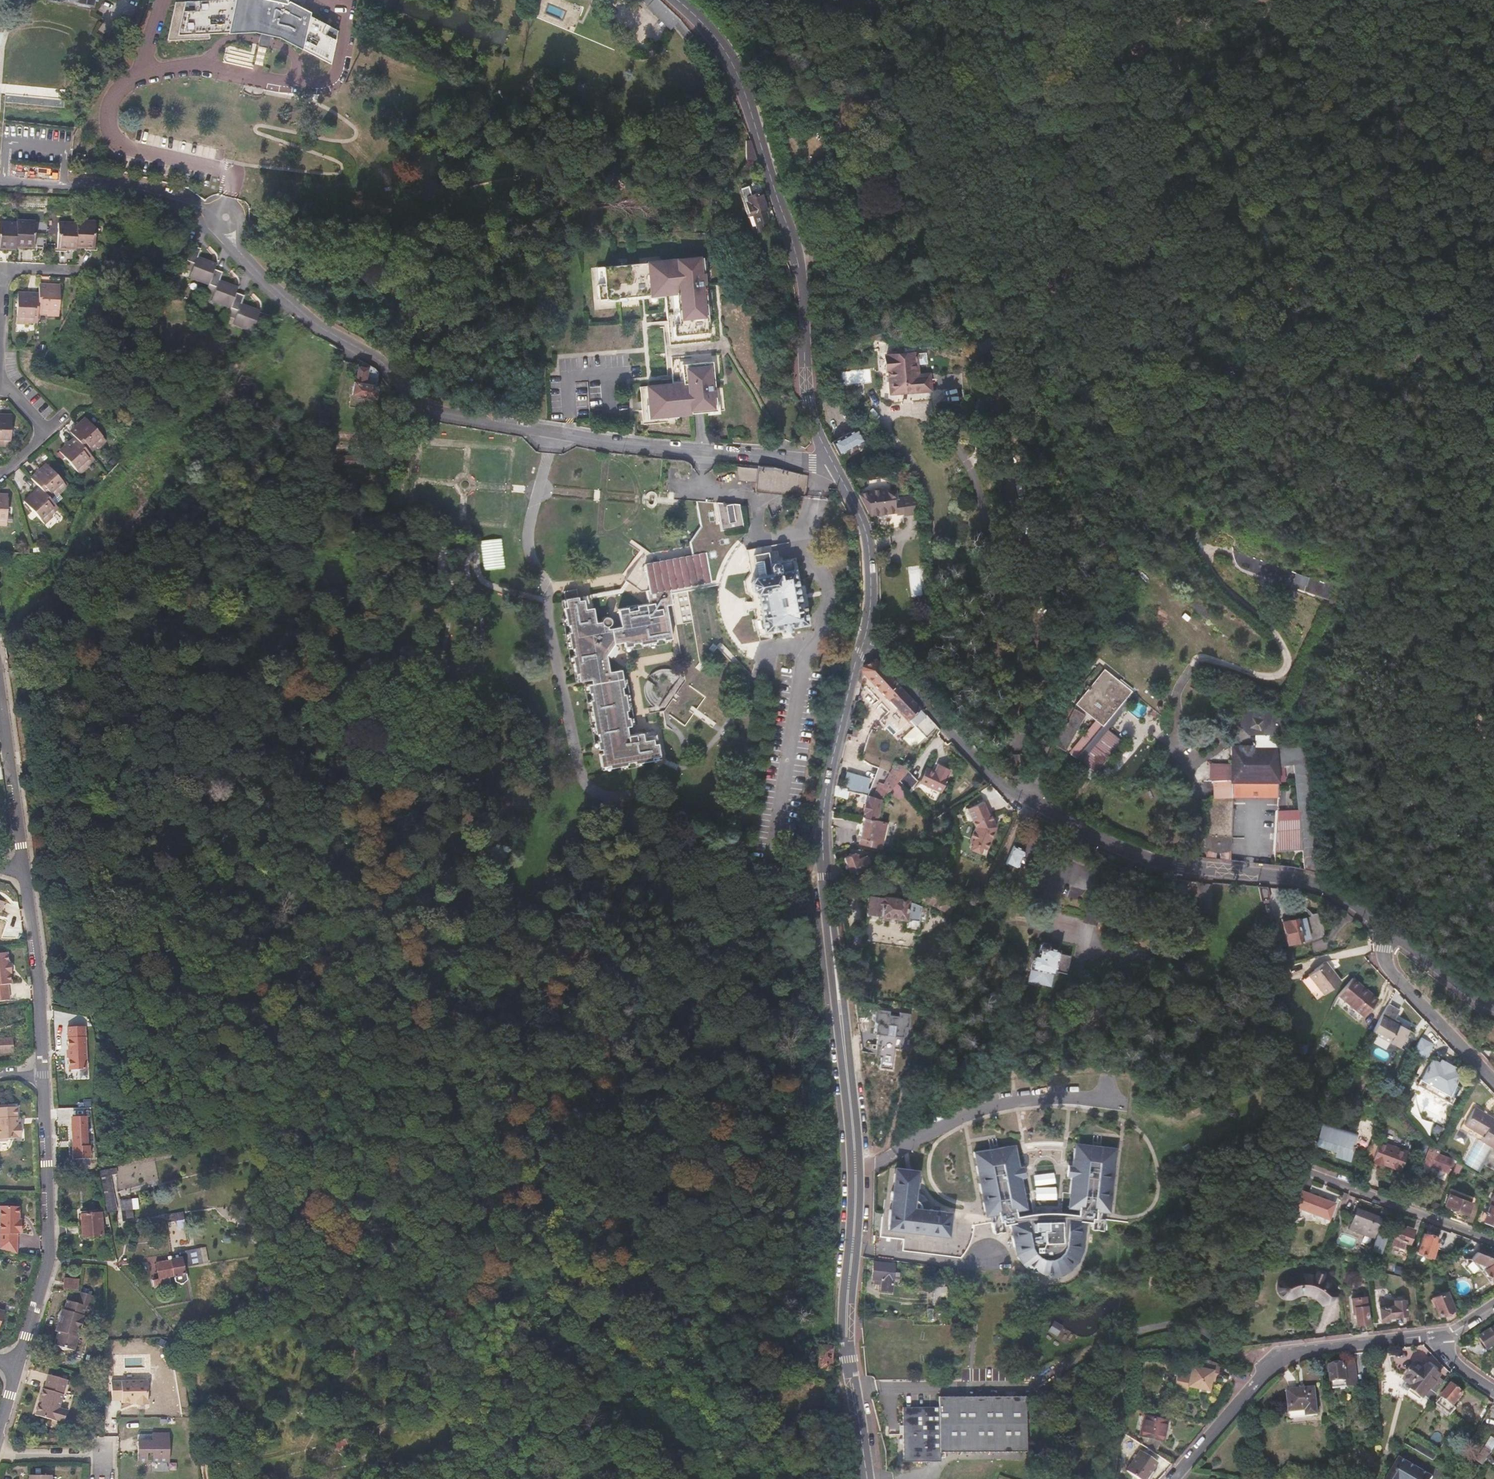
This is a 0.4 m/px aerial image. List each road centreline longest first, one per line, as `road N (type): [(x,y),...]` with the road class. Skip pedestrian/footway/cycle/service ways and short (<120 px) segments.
road 1 (unclassified): [(240,252),(310,321),(388,365),(435,411),(654,447),(833,463)]
road 2 (tertiary): [(833,463),(811,416),(804,291),(755,126),(720,48),(677,0)]
road 3 (unclassified): [(1201,868),(1197,784),(1176,732),(1182,681),(1204,659),(1264,677),(1281,676),(1289,666),(1288,649),(1214,574),(1209,555),(1228,554)]
road 4 (tertiary): [(848,1350),(859,1159),(831,933)]
road 5 (tertiary): [(831,933),(851,1139),(848,1350)]
road 6 (residential): [(1440,1334),(1287,1356),(1172,1478)]
road 7 (tertiary): [(831,933),(827,786),(865,639)]
road 8 (residential): [(19,1364),(45,1259),(45,1073)]
road 9 (track): [(1493,287),(1438,327),(1282,482)]
road 10 (unclassified): [(1027,798),(984,766),(865,639)]
road 11 (residential): [(0,180),(130,190),(215,211)]
road 12 (residential): [(1493,1242),(1298,1167)]
road 13 (track): [(1304,8),(1338,9),(1410,33),(1486,66),(1493,78)]
road 14 (residential): [(45,1073),(26,874)]
road 15 (residential): [(1493,1082),(1390,969),(1384,925)]
road 16 (residential): [(1384,925),(1314,886),(1201,868)]
road 17 (residential): [(1201,868),(1149,862),(1027,798)]
road 18 (tertiary): [(865,639),(868,538),(833,463)]
road 19 (residential): [(26,874),(0,707)]
road 20 (residential): [(0,352),(5,271),(81,272)]
road 21 (track): [(1196,113),(1268,62),(1304,8)]
road 22 (residential): [(1493,1007),(1384,925)]
road 23 (tertiary): [(867,1478),(848,1350)]

